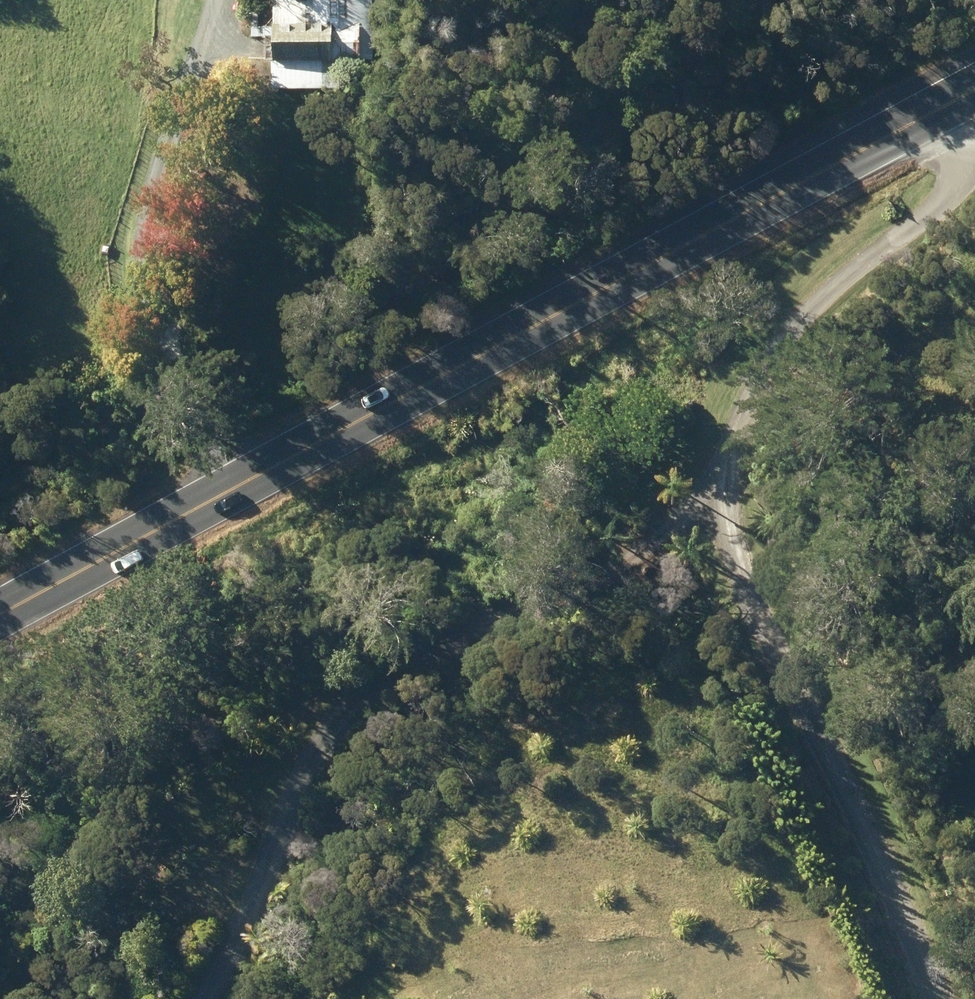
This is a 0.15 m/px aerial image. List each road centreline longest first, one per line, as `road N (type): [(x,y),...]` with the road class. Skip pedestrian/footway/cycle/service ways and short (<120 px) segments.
road 1 (track): [(951,204),(734,383),(400,712),(300,779),(236,873),(172,998)]
road 2 (primary): [(0,622),(332,436),(974,107)]
road 3 (track): [(904,998),(874,921),(810,808),(785,727),(787,625),(845,470),(961,320),(951,204),(974,186)]
road 4 (track): [(213,0),(156,137),(139,248),(137,338),(151,450),(179,521)]

